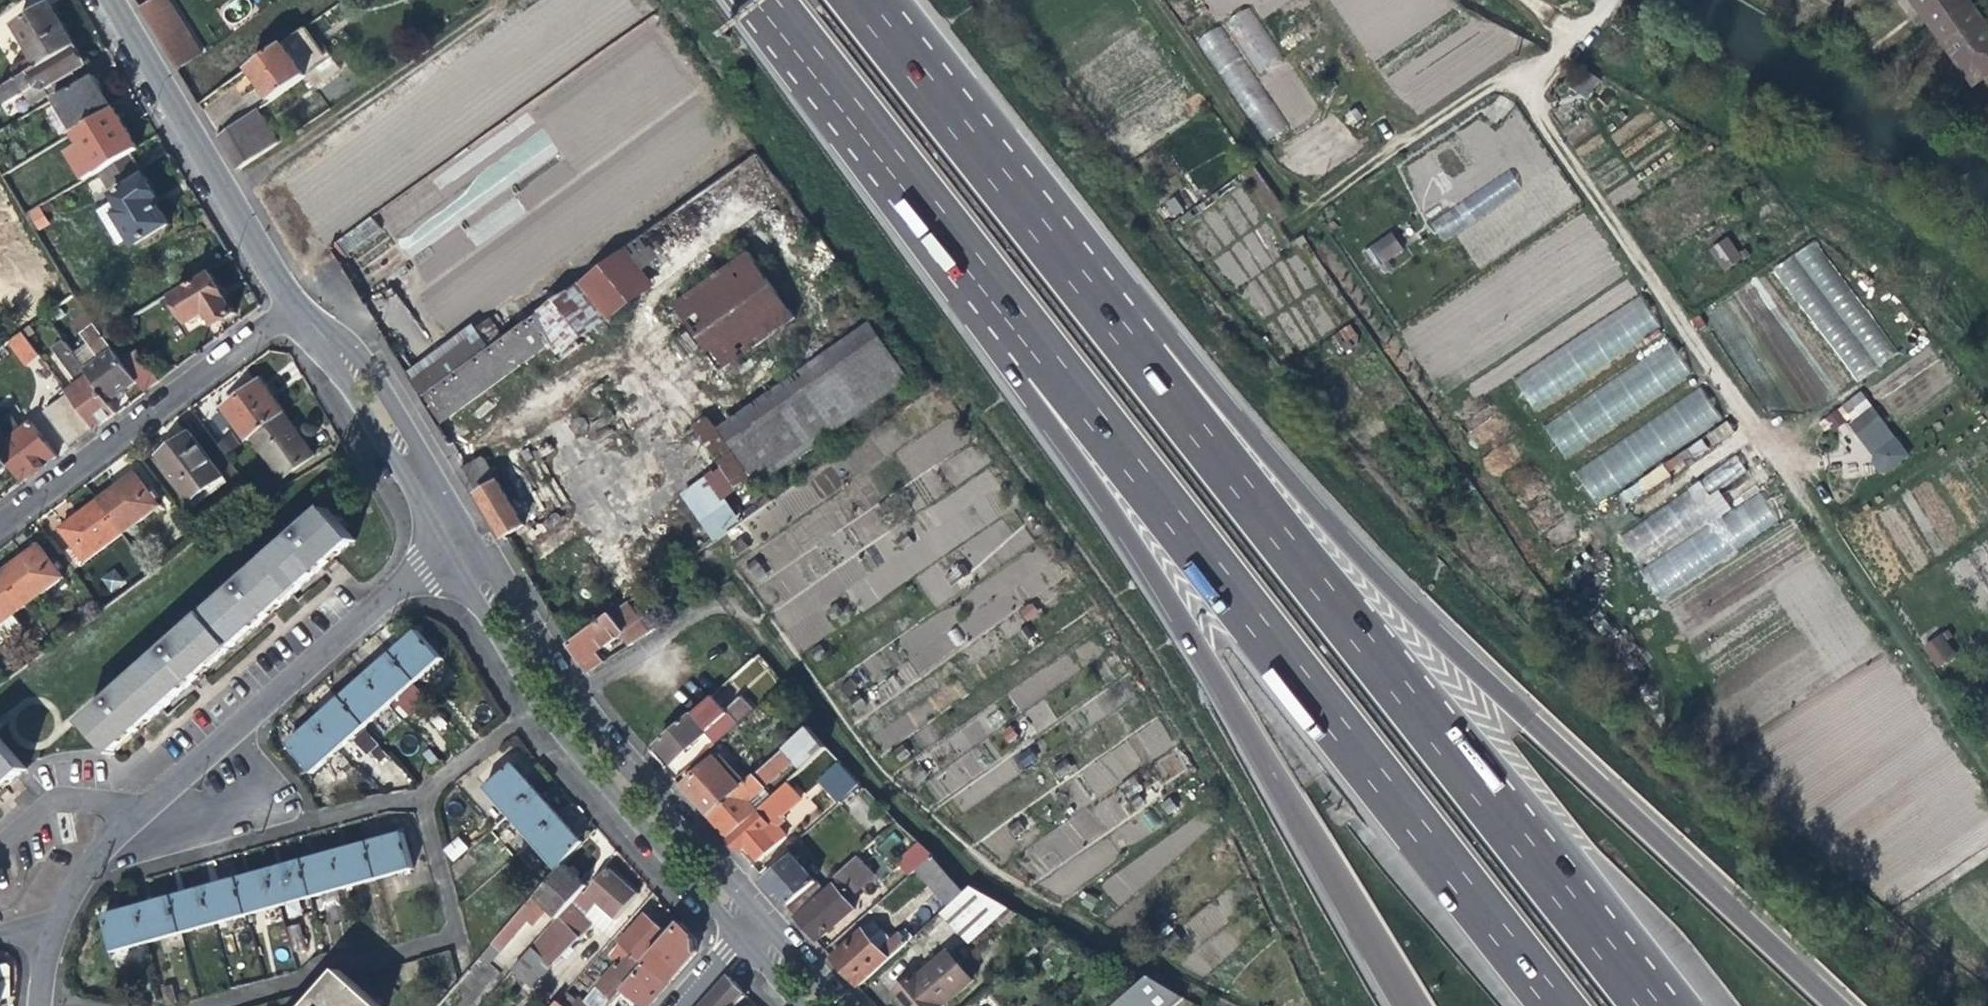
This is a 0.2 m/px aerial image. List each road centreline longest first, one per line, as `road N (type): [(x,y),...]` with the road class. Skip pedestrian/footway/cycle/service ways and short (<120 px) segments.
road 1 (motorway): [(1017,314),(1558,1005)]
road 2 (motorway): [(1017,314),(1162,583),(1418,1005)]
road 3 (motorway): [(1348,589),(873,0)]
road 4 (motorway): [(1825,1005),(1348,589)]
road 5 (motorway): [(1657,1005),(1348,589)]
road 6 (unclassified): [(749,928),(566,719),(453,530)]
road 7 (residential): [(148,798),(453,530)]
road 8 (motorway): [(769,0),(1017,314)]
road 9 (unclassified): [(1610,0),(1598,17),(1304,213)]
road 10 (residential): [(0,525),(293,310)]
road 11 (unclassified): [(293,310),(104,0)]
road 12 (track): [(224,190),(506,0)]
road 13 (unclassified): [(453,530),(331,338),(293,310)]
road 14 (residential): [(0,838),(47,788),(148,798)]
road 15 (residential): [(47,921),(85,861),(148,798)]

